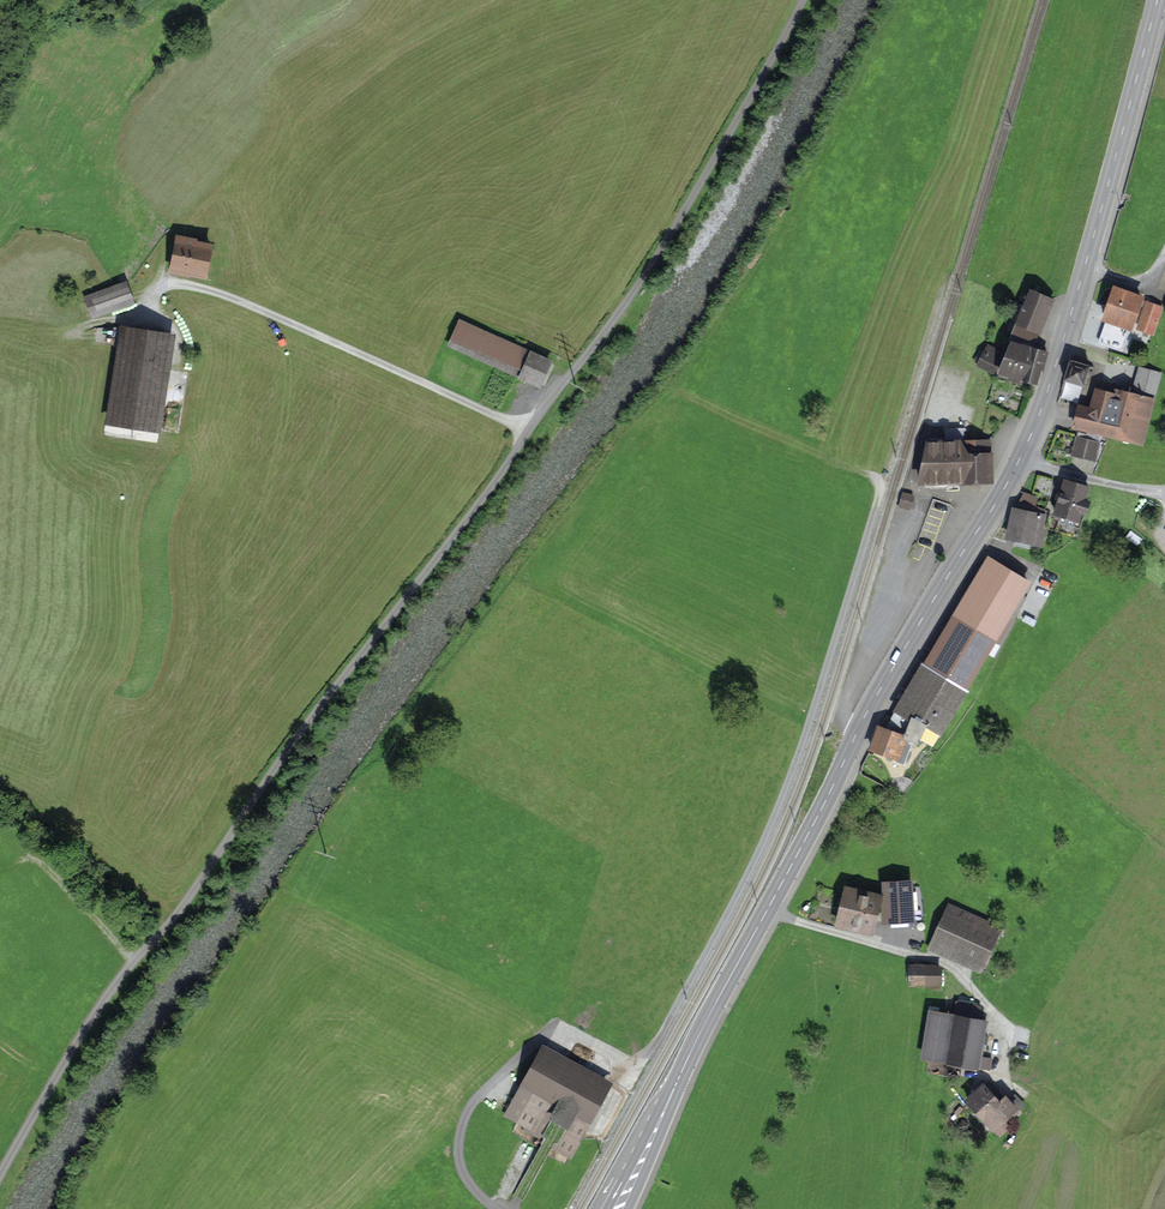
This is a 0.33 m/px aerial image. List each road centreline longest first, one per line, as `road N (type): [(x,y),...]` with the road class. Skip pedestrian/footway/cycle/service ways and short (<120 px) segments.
road 1 (track): [(0,1172),(113,986),(622,308),(803,0)]
road 2 (secondary): [(1158,0),(1030,435),(867,714),(811,828)]
road 3 (track): [(948,275),(792,774),(704,959),(652,1049),(633,1066)]
road 4 (track): [(528,428),(231,297),(181,283),(161,289),(146,321)]
road 5 (secondary): [(617,1208),(811,828)]
road 6 (track): [(134,961),(43,864),(29,858),(0,869)]

